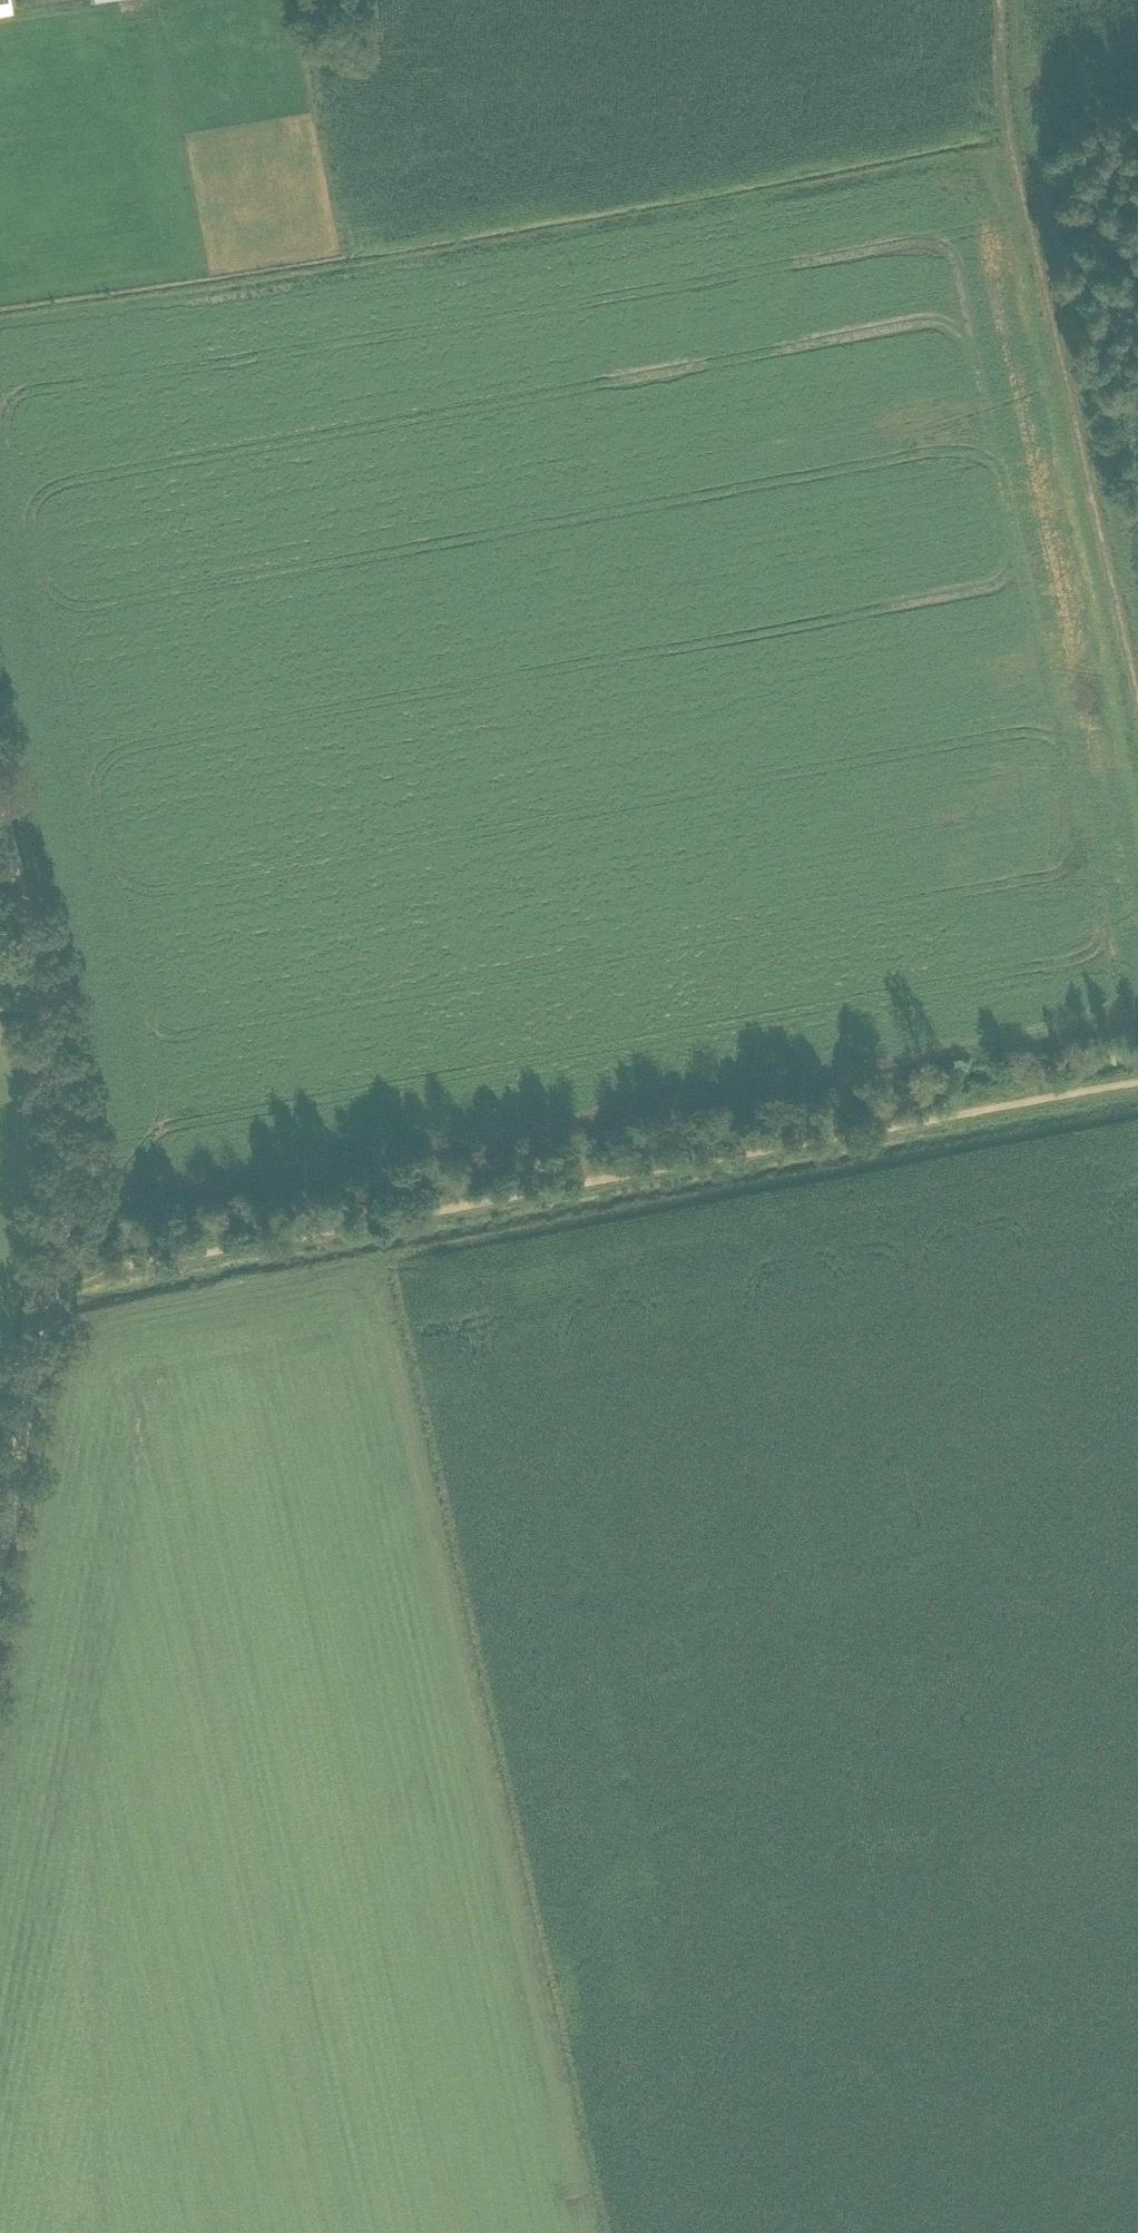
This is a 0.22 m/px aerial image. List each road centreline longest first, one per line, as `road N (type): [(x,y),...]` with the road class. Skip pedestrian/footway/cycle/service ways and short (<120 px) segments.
road 1 (track): [(62,1280),(72,1124),(0,829)]

